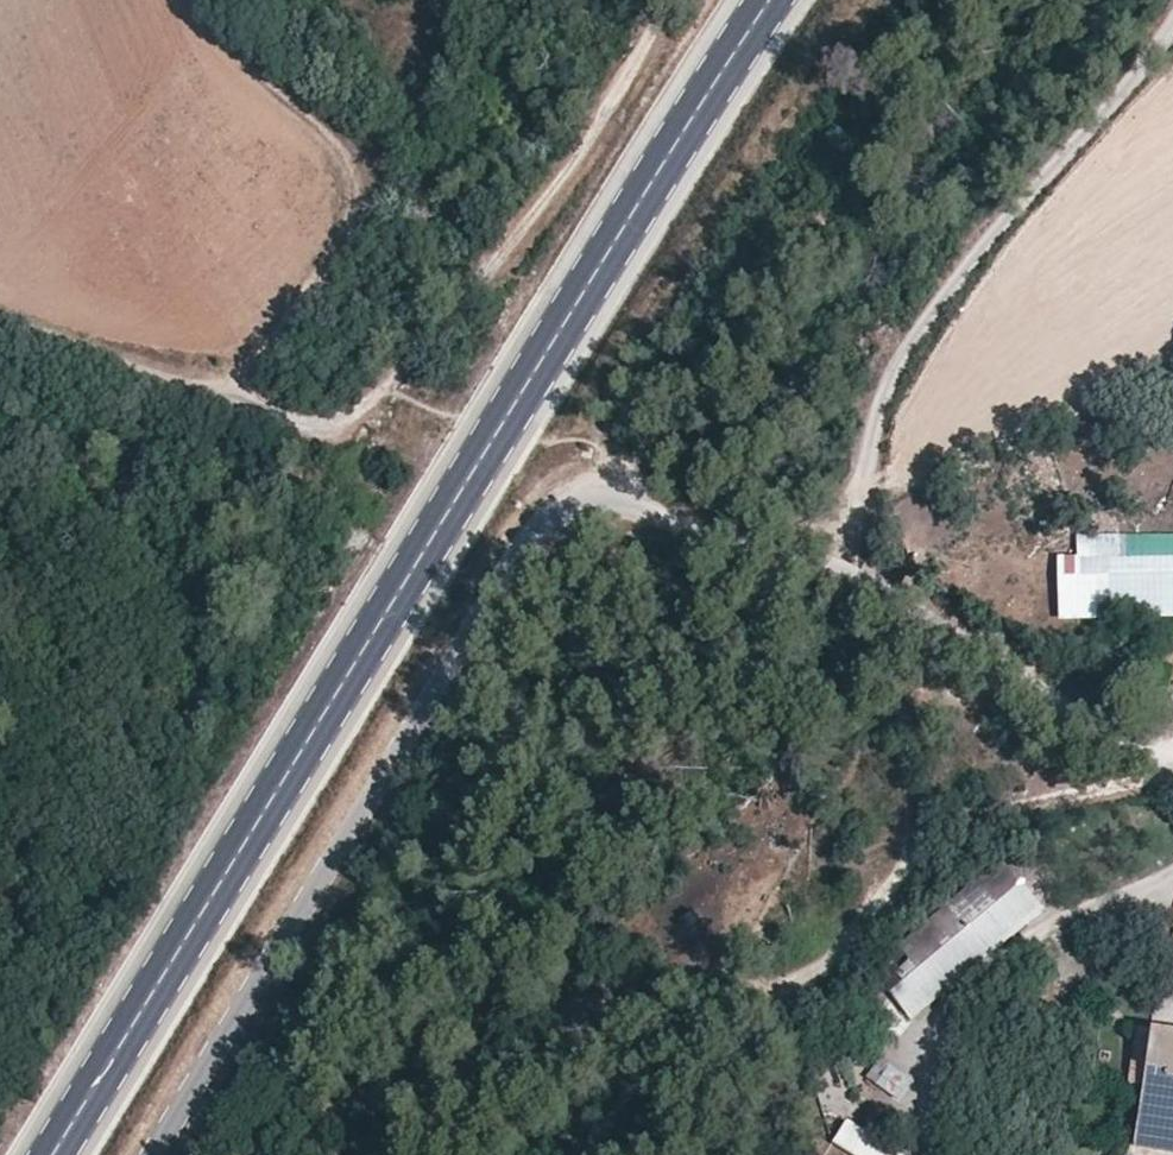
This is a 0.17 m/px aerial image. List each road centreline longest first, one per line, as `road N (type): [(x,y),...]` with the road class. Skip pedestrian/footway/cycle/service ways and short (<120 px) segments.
road 1 (primary): [(61,1154),(768,0)]
road 2 (unclassified): [(143,1154),(343,827),(543,524),(596,496),(907,601)]
road 3 (track): [(1138,753),(1139,777),(1106,796),(1044,805),(923,848),(825,965),(784,985),(734,995),(671,1046),(585,1154)]
road 4 (track): [(664,0),(586,140),(493,269),(403,375),(361,411),(312,433)]
road 5 (unclassified): [(0,327),(312,433)]
road 6 (track): [(907,601),(1138,753),(1172,760)]

